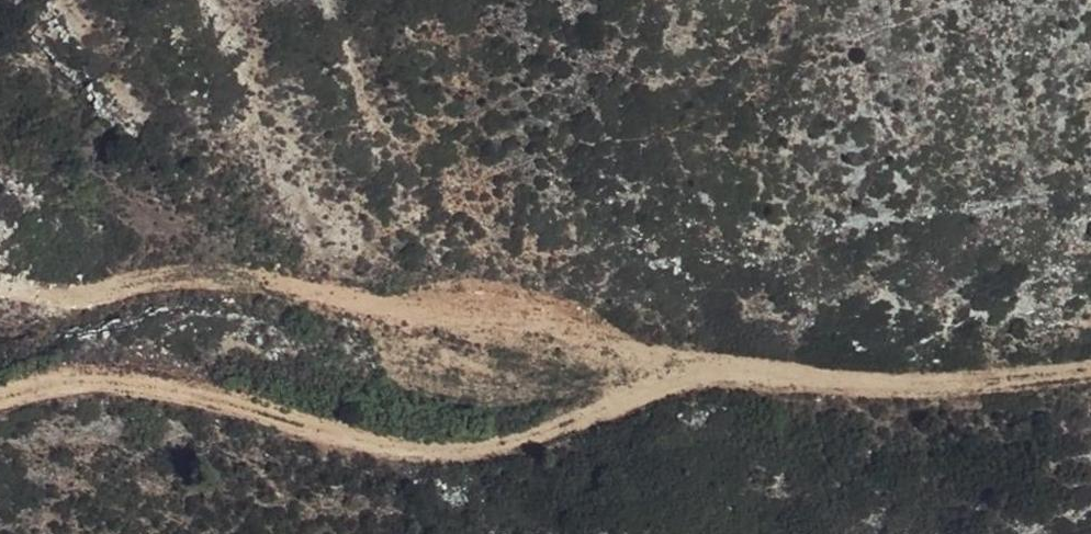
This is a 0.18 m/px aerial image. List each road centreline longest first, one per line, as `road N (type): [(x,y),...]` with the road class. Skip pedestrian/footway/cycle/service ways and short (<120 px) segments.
road 1 (track): [(0,408),(136,389),(440,456),(503,450),(741,376),(850,386),(1007,384),(1090,373)]
road 2 (track): [(0,285),(90,301),(142,285),(239,277),(329,302),(741,376)]

